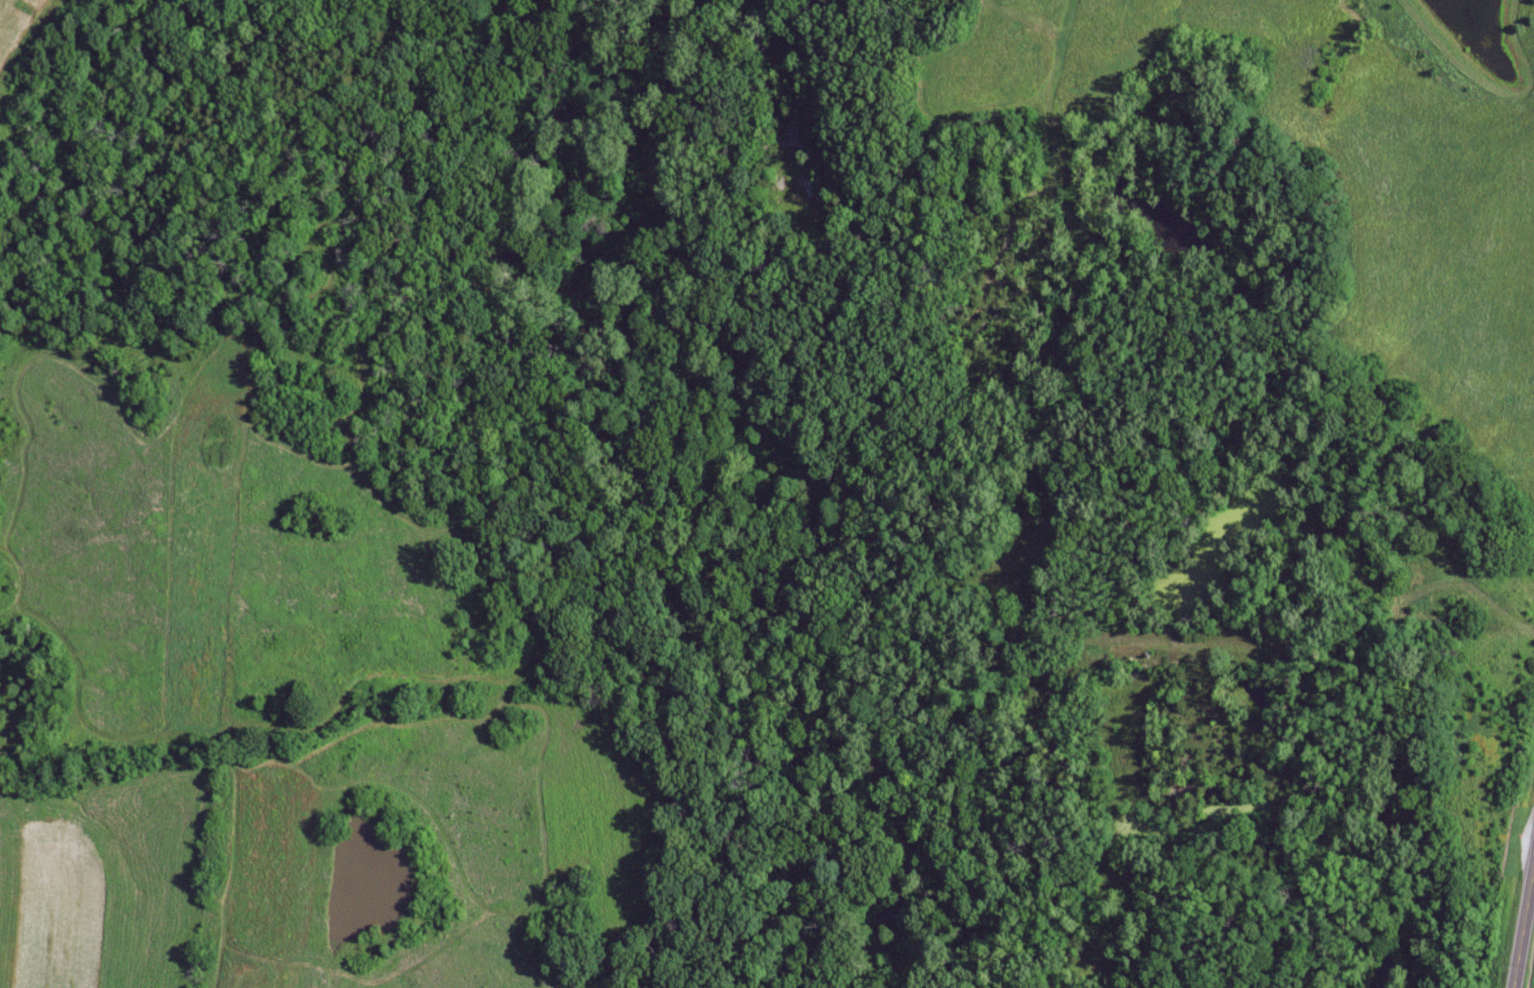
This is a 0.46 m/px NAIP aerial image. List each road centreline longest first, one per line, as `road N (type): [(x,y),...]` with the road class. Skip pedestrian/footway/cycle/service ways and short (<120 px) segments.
road 1 (residential): [(1533,601),(1196,678)]
road 2 (secondary): [(1512,987),(1533,846)]

